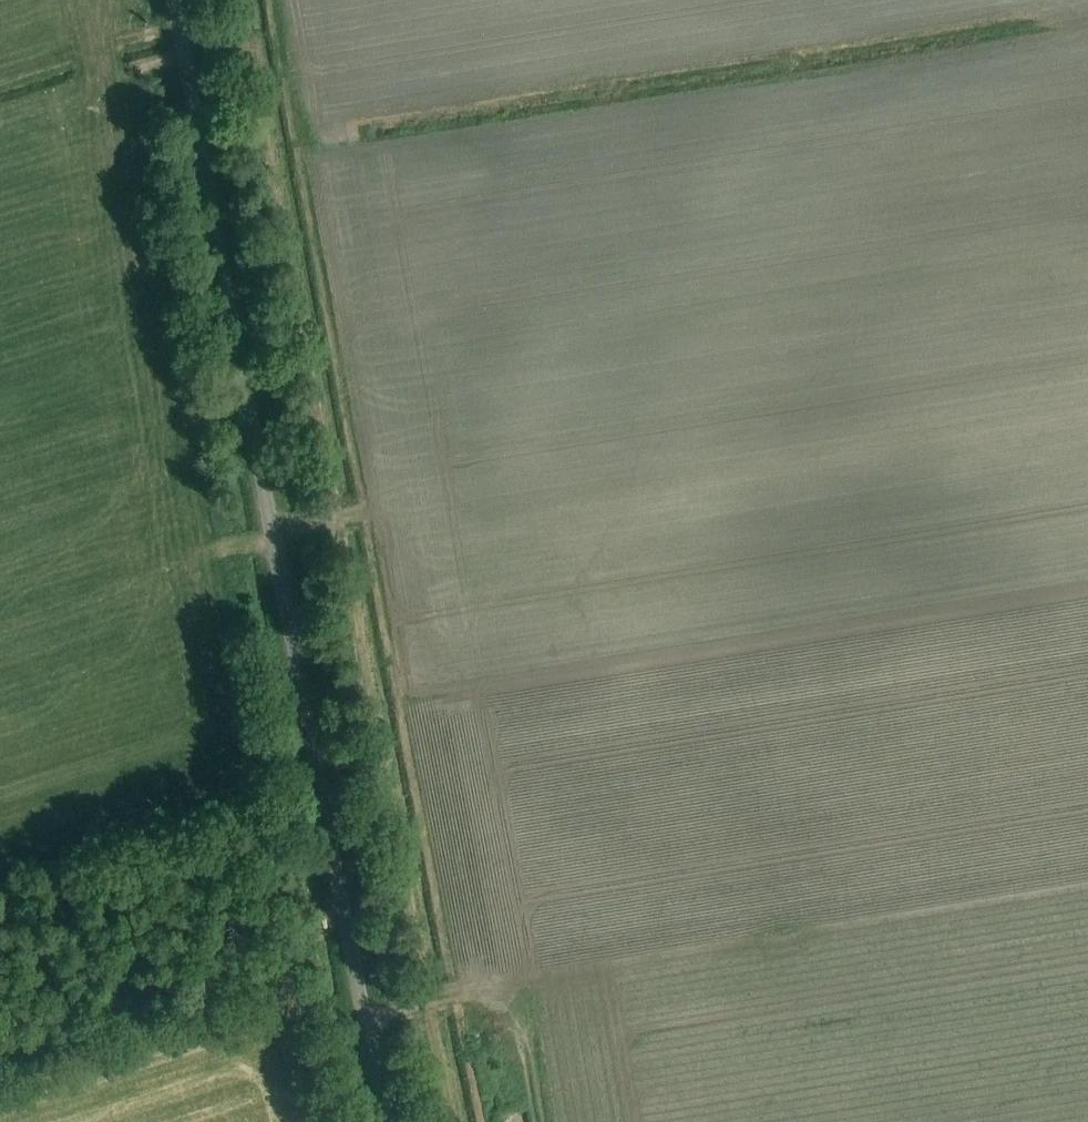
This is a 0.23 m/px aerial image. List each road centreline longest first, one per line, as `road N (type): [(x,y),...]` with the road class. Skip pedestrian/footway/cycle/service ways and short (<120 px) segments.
road 1 (unclassified): [(386,1121),(172,0)]

